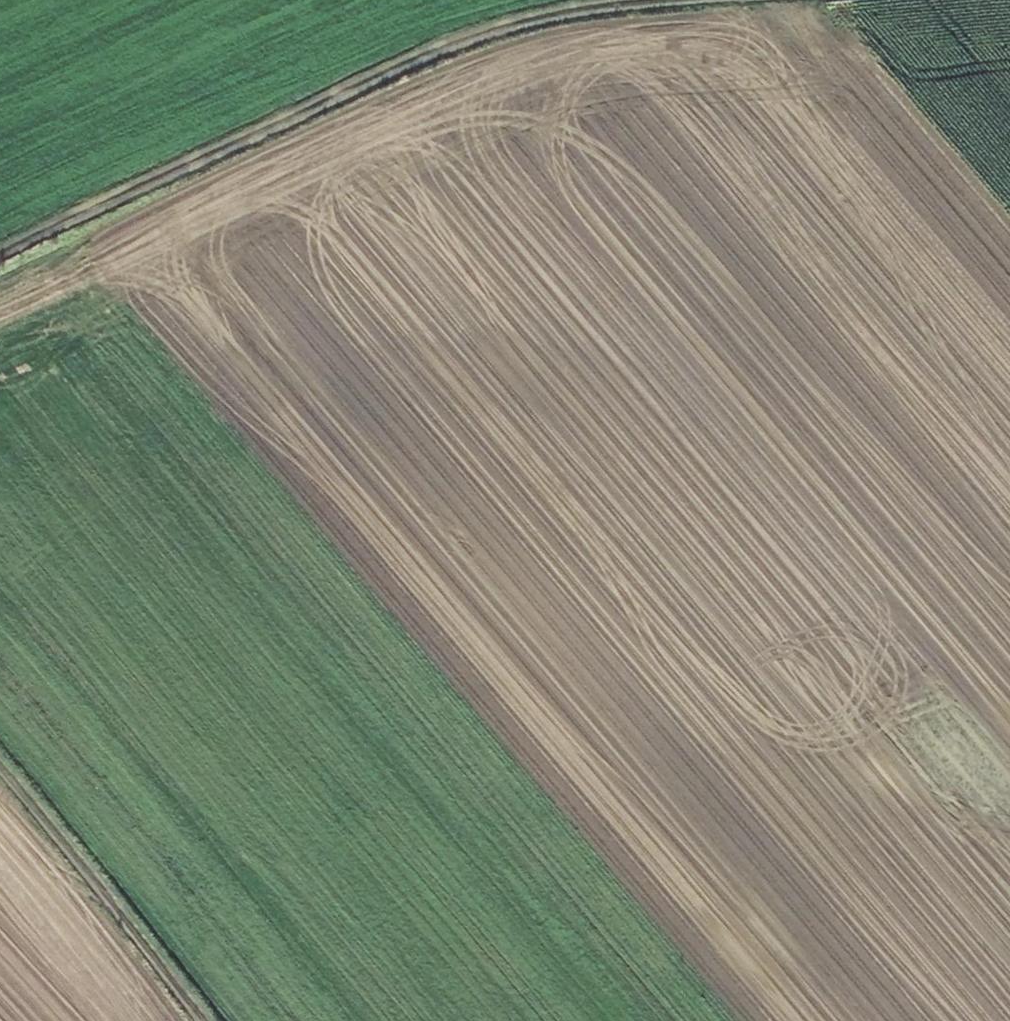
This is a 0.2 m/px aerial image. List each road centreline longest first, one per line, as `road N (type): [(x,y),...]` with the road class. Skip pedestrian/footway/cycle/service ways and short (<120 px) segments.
road 1 (track): [(0,262),(448,47),(518,25),(684,0)]
road 2 (track): [(0,766),(206,1020)]

